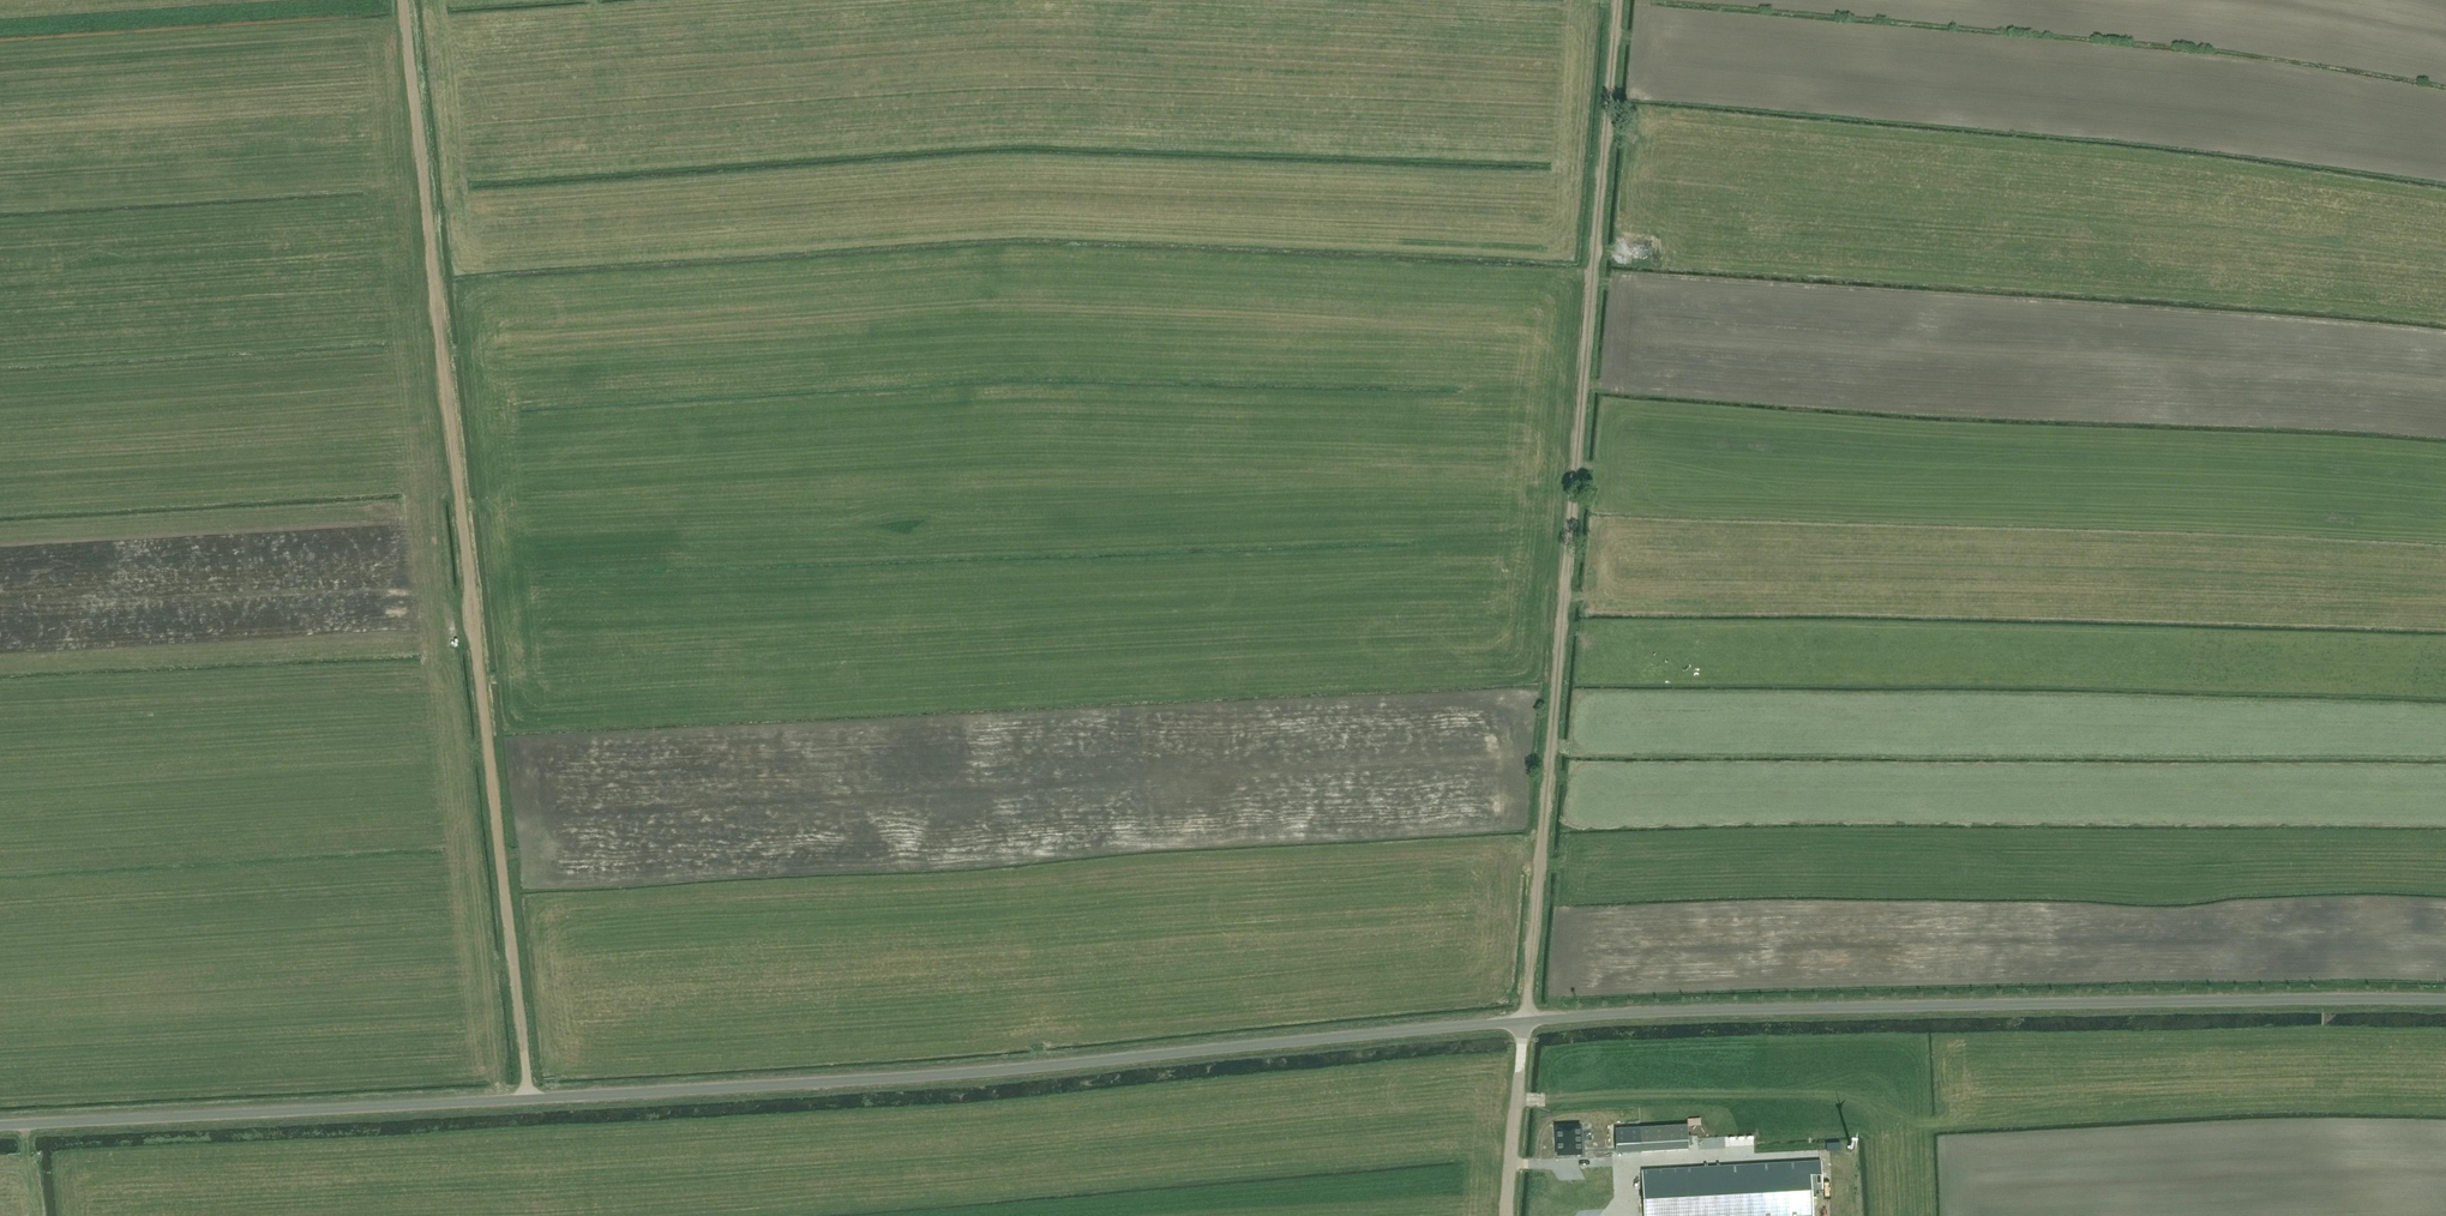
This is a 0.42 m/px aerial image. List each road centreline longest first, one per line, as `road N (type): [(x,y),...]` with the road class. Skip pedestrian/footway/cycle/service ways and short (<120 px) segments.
road 1 (unclassified): [(0,1126),(936,1076),(1660,1010),(2445,999)]
road 2 (track): [(1507,1215),(1618,0)]
road 3 (track): [(403,0),(529,1098)]

